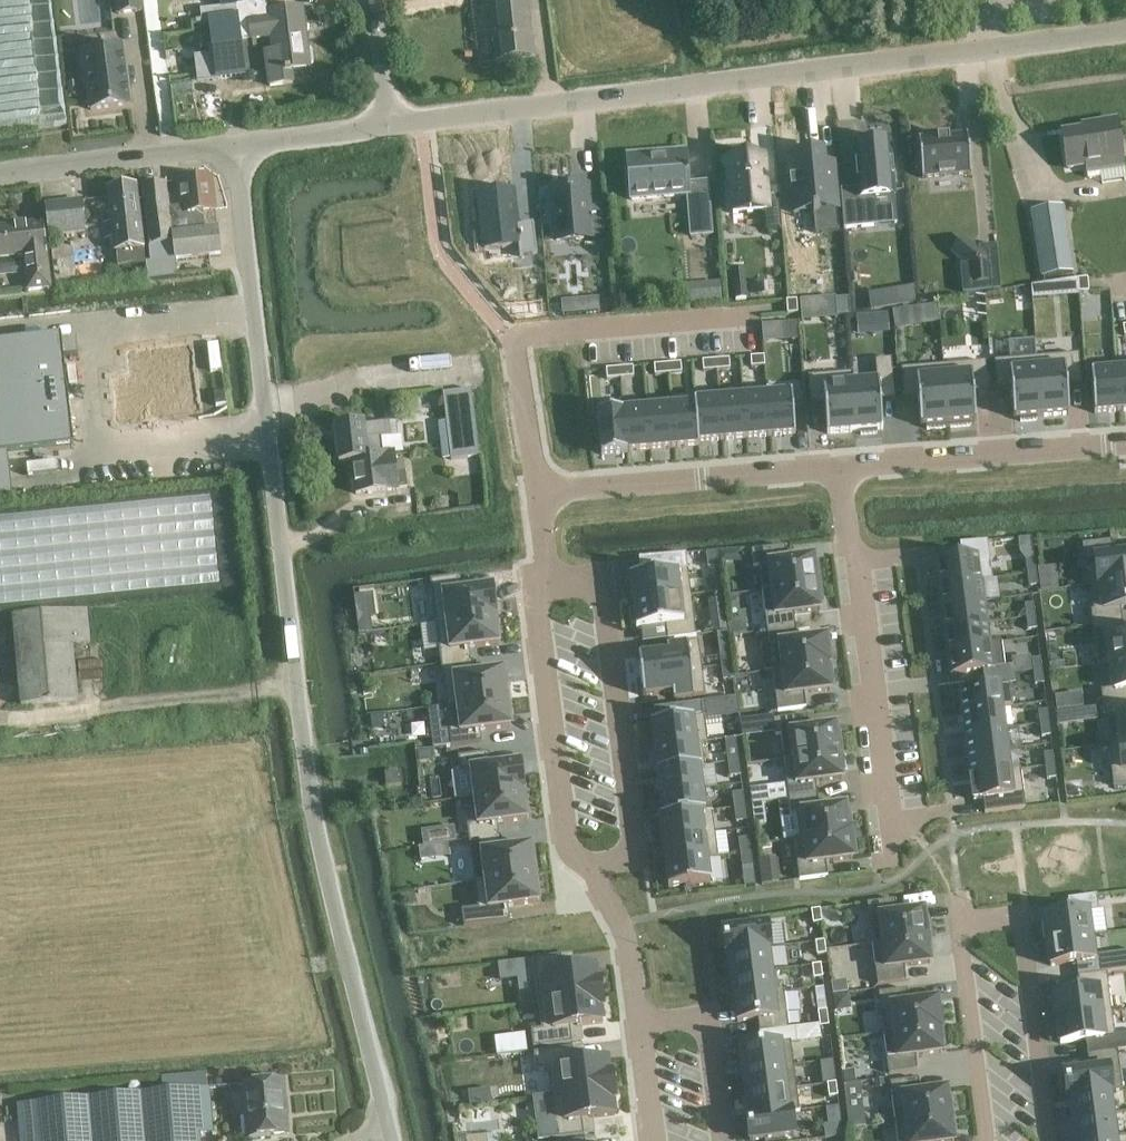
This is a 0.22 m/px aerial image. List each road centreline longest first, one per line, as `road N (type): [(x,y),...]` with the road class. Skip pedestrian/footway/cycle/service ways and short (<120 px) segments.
road 1 (residential): [(392,1140),(308,785),(234,147)]
road 2 (unclassified): [(1125,32),(391,124)]
road 3 (residential): [(988,1140),(958,921),(1022,913),(1051,1140)]
road 4 (residential): [(756,313),(514,336),(537,496)]
road 5 (residential): [(892,856),(840,466)]
road 6 (residential): [(547,571),(602,586),(630,806),(630,848),(579,879)]
road 7 (residential): [(547,571),(533,585),(531,618),(559,818),(579,879)]
road 8 (residential): [(840,466),(537,496)]
road 9 (residential): [(1125,442),(840,466)]
road 10 (unclassified): [(234,147),(0,174)]
road 11 (residential): [(642,1032),(713,1024),(730,1140)]
road 12 (residential): [(579,879),(633,967),(642,1032)]
road 13 (unclassified): [(391,124),(234,147)]
road 14 (unclassified): [(391,124),(372,0)]

